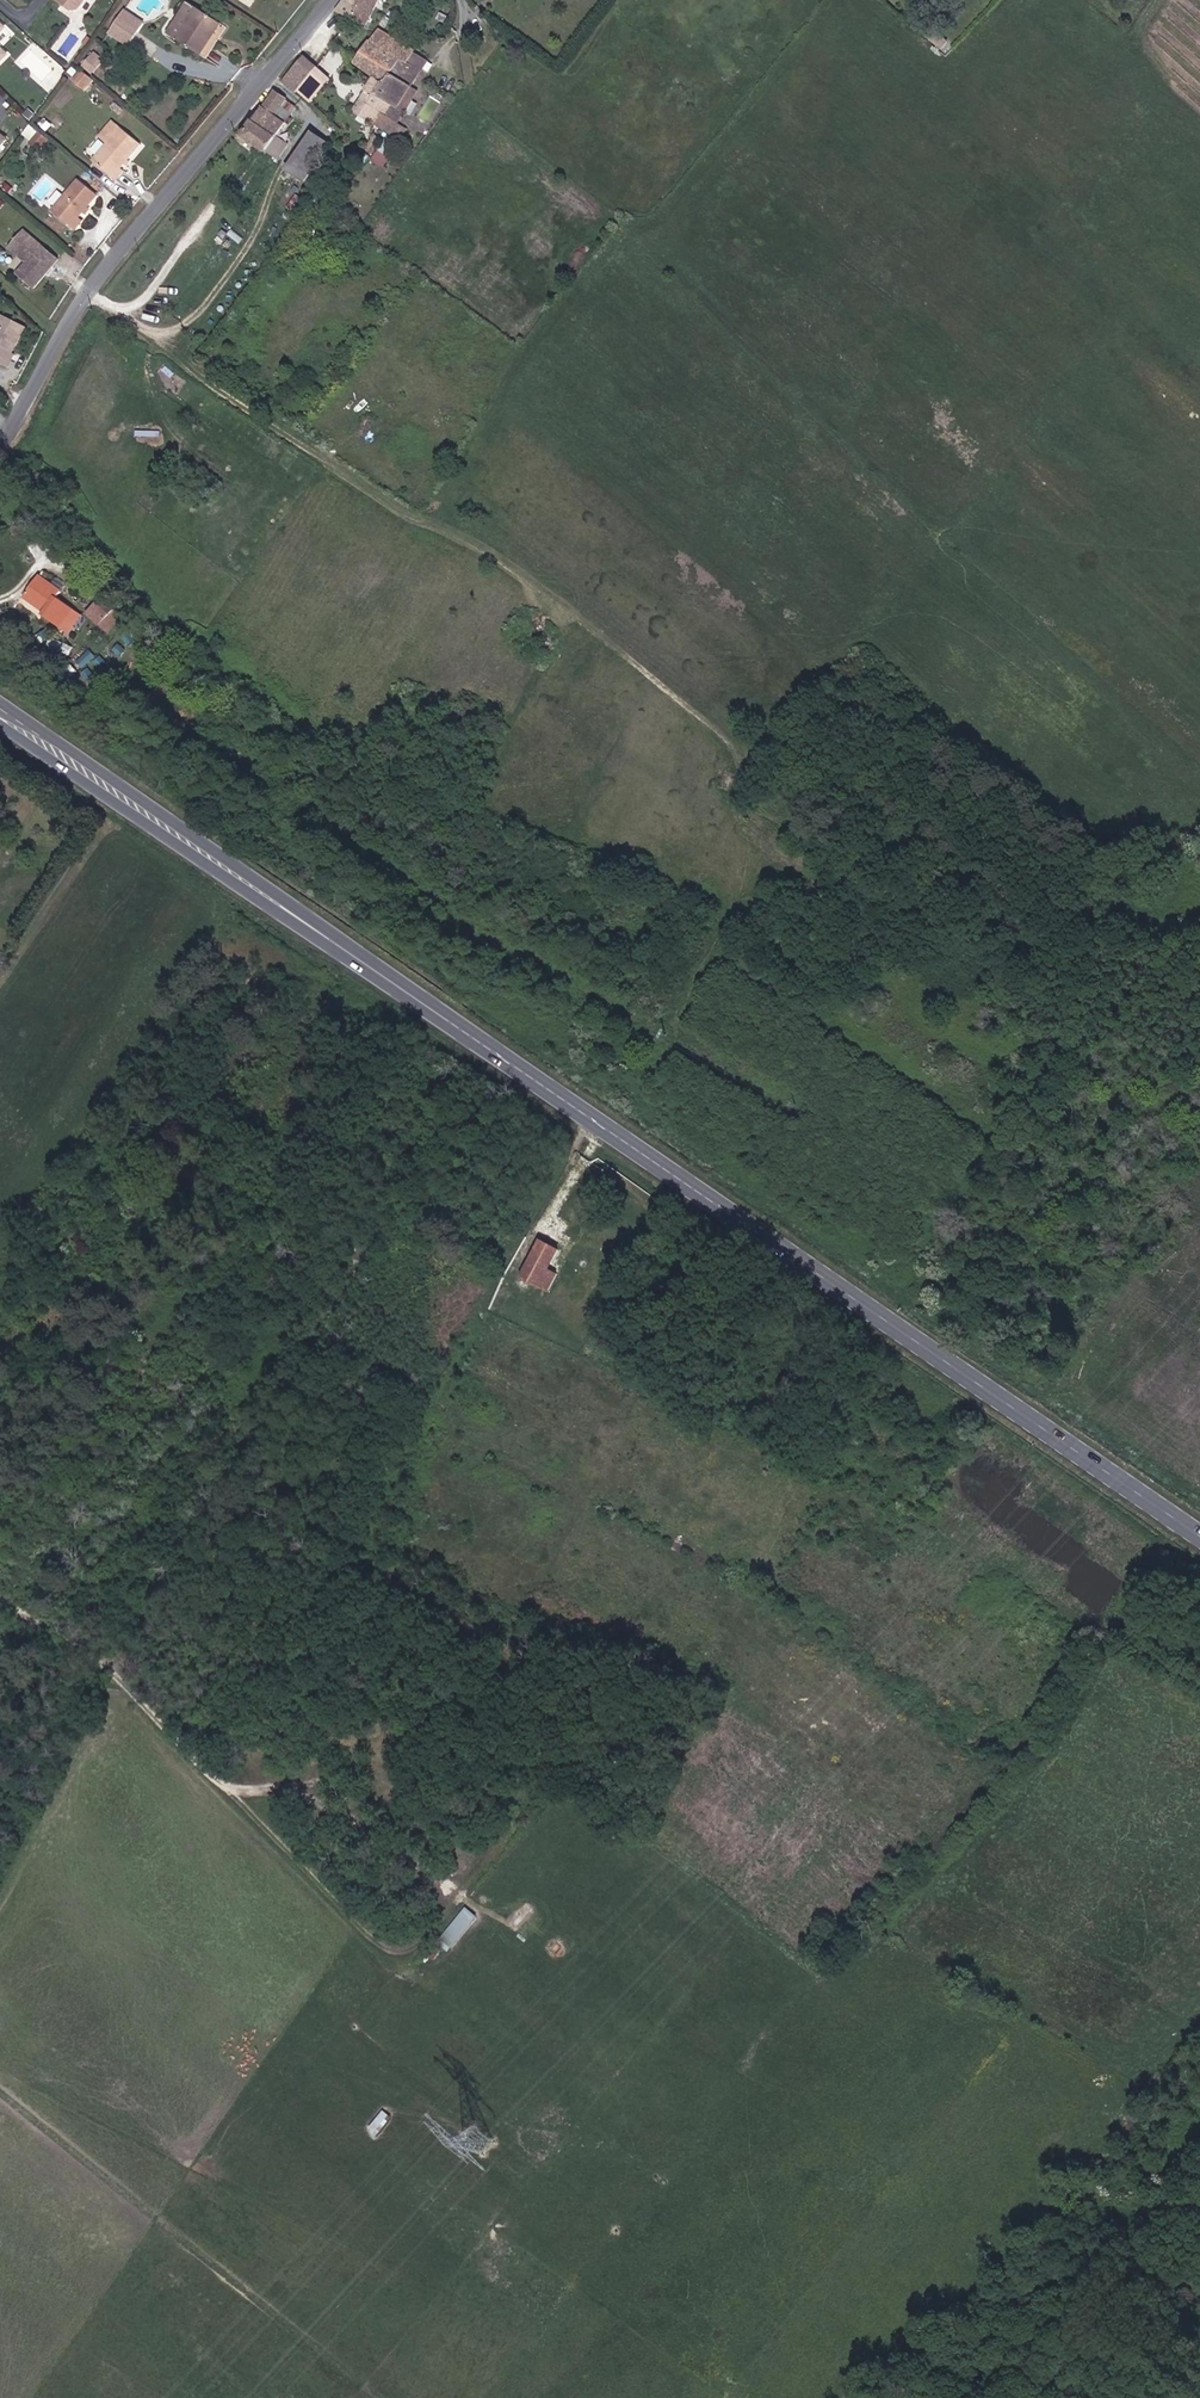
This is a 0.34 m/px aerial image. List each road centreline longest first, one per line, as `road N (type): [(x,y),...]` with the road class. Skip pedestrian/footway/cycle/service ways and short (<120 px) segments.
road 1 (primary): [(1199,1532),(0,712)]
road 2 (track): [(523,1818),(429,1942),(386,1948),(145,1710),(0,1597)]
road 3 (unclassified): [(323,0),(58,341),(0,432)]

